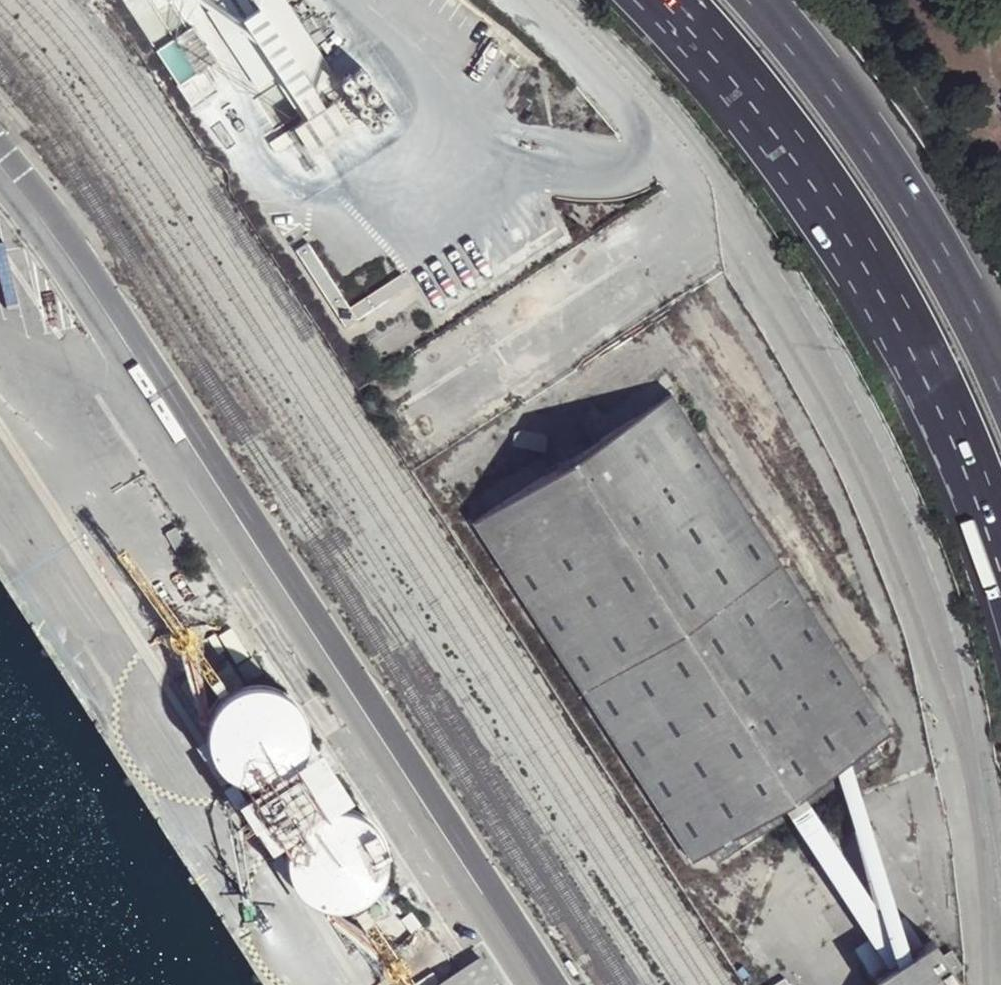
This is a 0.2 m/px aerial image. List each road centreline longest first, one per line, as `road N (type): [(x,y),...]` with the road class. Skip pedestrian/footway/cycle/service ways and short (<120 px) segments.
road 1 (unclassified): [(993,984),(940,660),(855,441),(807,342),(744,247),(634,105),(520,0)]
road 2 (motorway): [(629,0),(715,95),(883,329),(1000,583)]
road 3 (motorway): [(670,0),(812,170),(880,277),(928,359),(990,509),(1000,565)]
road 4 (motorway): [(1000,371),(906,192),(760,0)]

